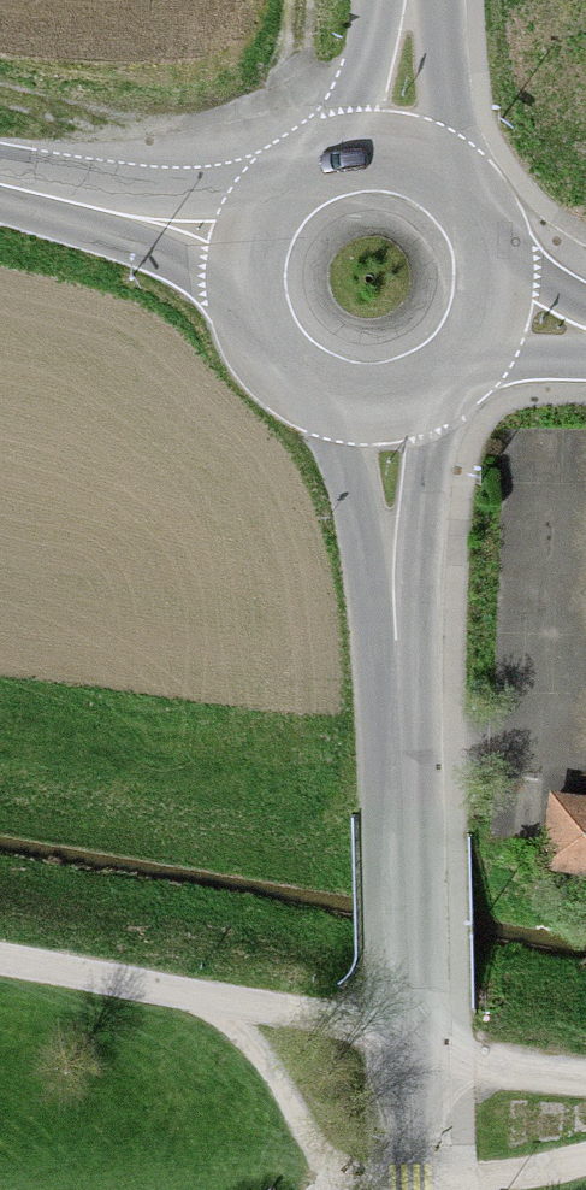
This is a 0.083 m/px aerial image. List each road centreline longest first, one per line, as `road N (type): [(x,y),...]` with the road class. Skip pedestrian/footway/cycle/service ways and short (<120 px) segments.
road 1 (tertiary): [(406,1189),(414,860),(390,411)]
road 2 (track): [(0,973),(218,1006),(414,1062),(585,1081)]
road 3 (track): [(585,1157),(482,1179),(345,1185),(303,1138),(218,1006)]
road 4 (track): [(302,0),(294,79),(250,126),(152,153),(0,112)]
road 5 (secondary): [(0,189),(248,253)]
road 6 (secondary): [(248,253),(245,294),(254,335),(277,370),(309,396),(348,410),(390,411)]
road 7 (secondary): [(495,319),(499,277),(490,236),(467,200),(434,174),(394,160)]
road 8 (secondary): [(394,160),(347,160),(303,178),(269,210),(248,253)]
road 9 (tertiary): [(394,160),(407,0)]
road 10 (secondary): [(390,411),(456,381),(495,319)]

